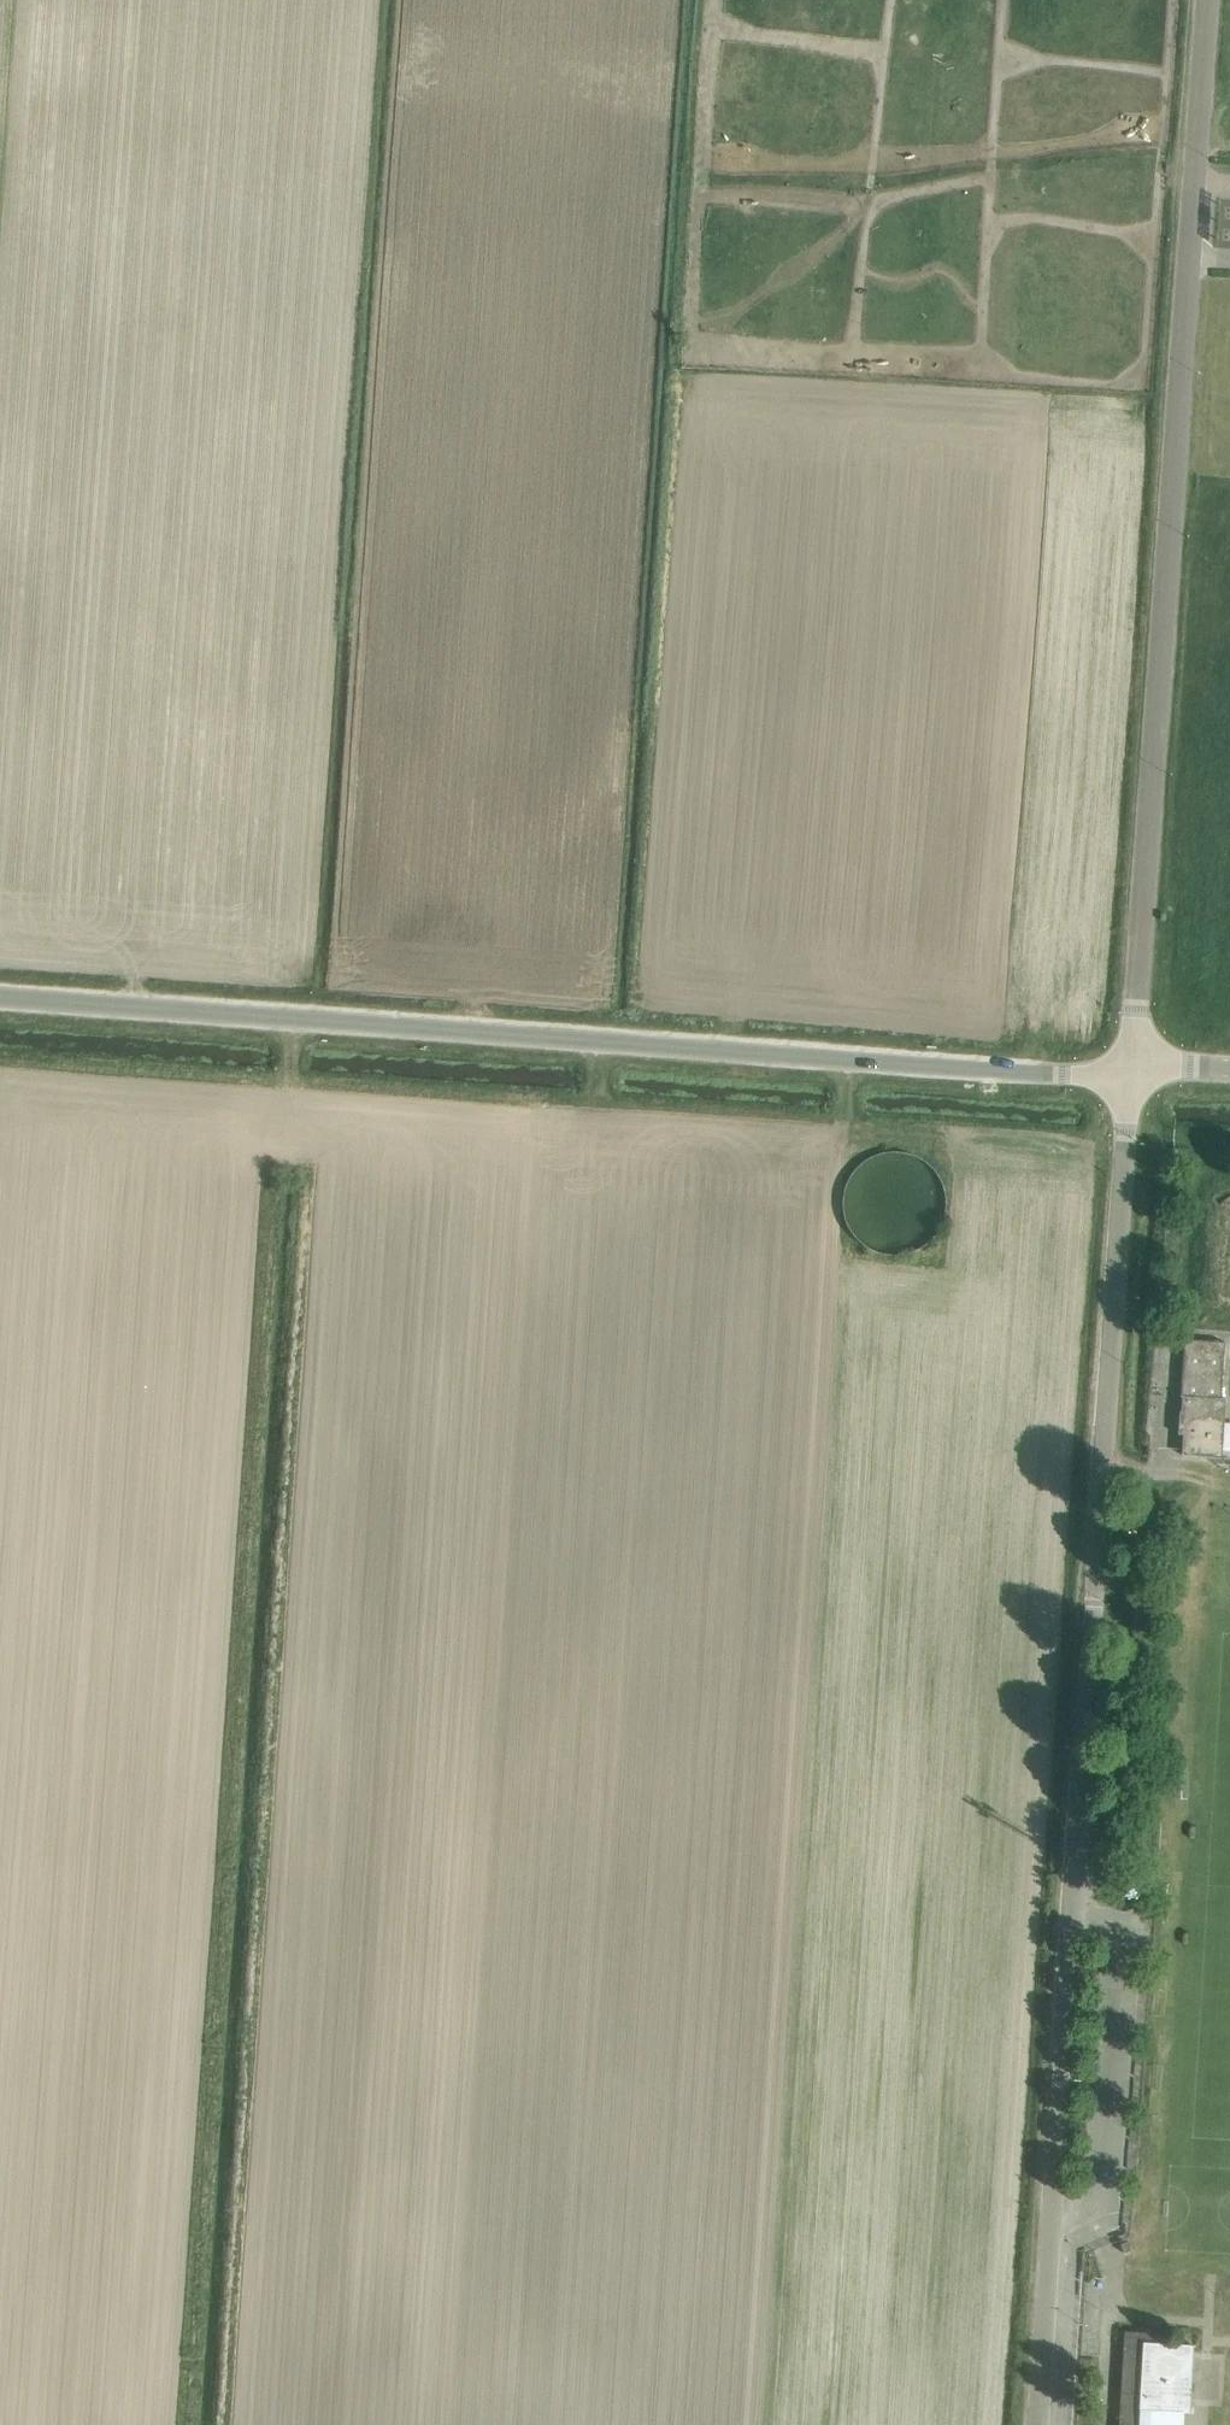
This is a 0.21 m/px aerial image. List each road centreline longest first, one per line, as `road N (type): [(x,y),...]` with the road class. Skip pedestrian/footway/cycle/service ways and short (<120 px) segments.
road 1 (unclassified): [(1038,2424),(1124,1071)]
road 2 (unclassified): [(1124,1071),(0,993)]
road 3 (unclassified): [(1124,1071),(1208,0)]

